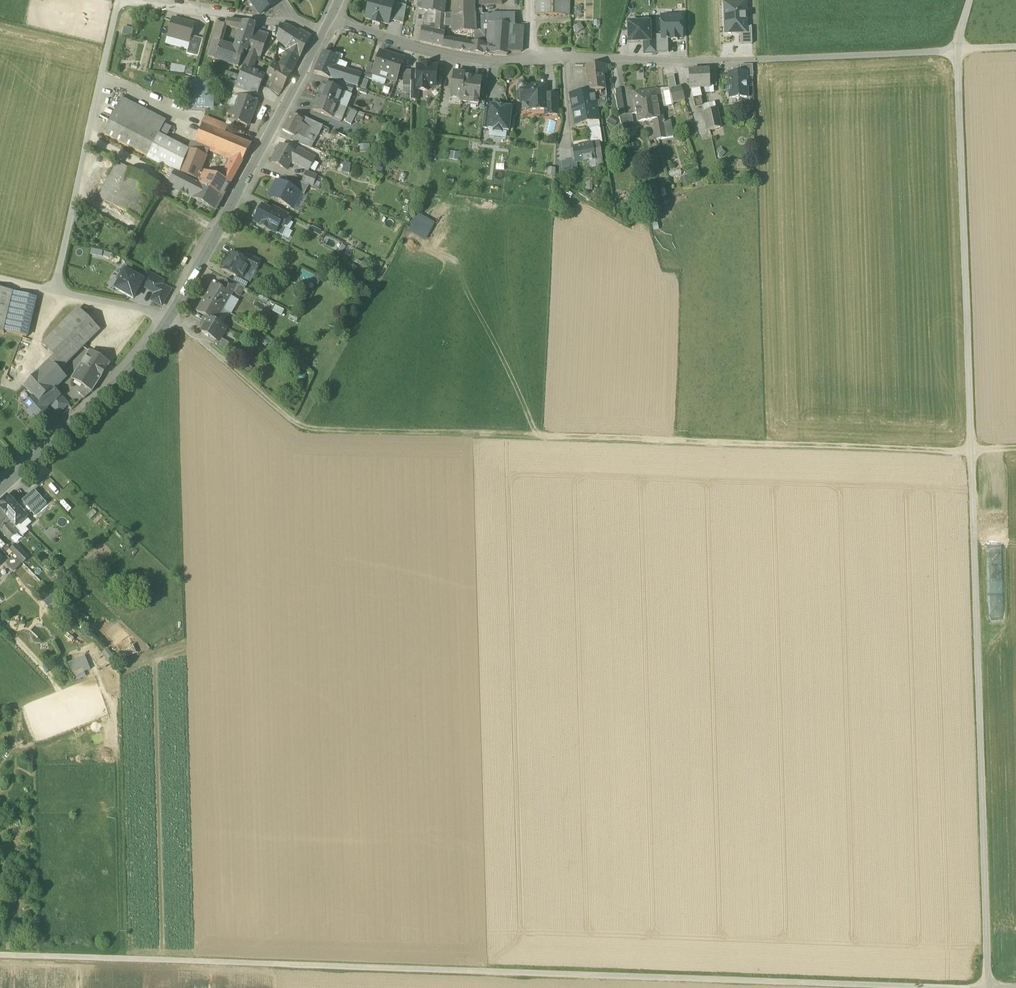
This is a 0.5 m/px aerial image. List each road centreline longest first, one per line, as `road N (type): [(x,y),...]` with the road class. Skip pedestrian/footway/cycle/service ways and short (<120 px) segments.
road 1 (track): [(53,292),(167,319),(303,428),(1015,450)]
road 2 (track): [(0,954),(951,987)]
road 3 (unclassified): [(989,987),(955,50)]
road 4 (unclassified): [(955,50),(678,64),(491,61),(443,55),(330,17)]
road 5 (tertiary): [(0,495),(147,354),(321,34)]
road 6 (track): [(53,292),(118,0)]
road 7 (residential): [(321,34),(299,24),(117,2)]

